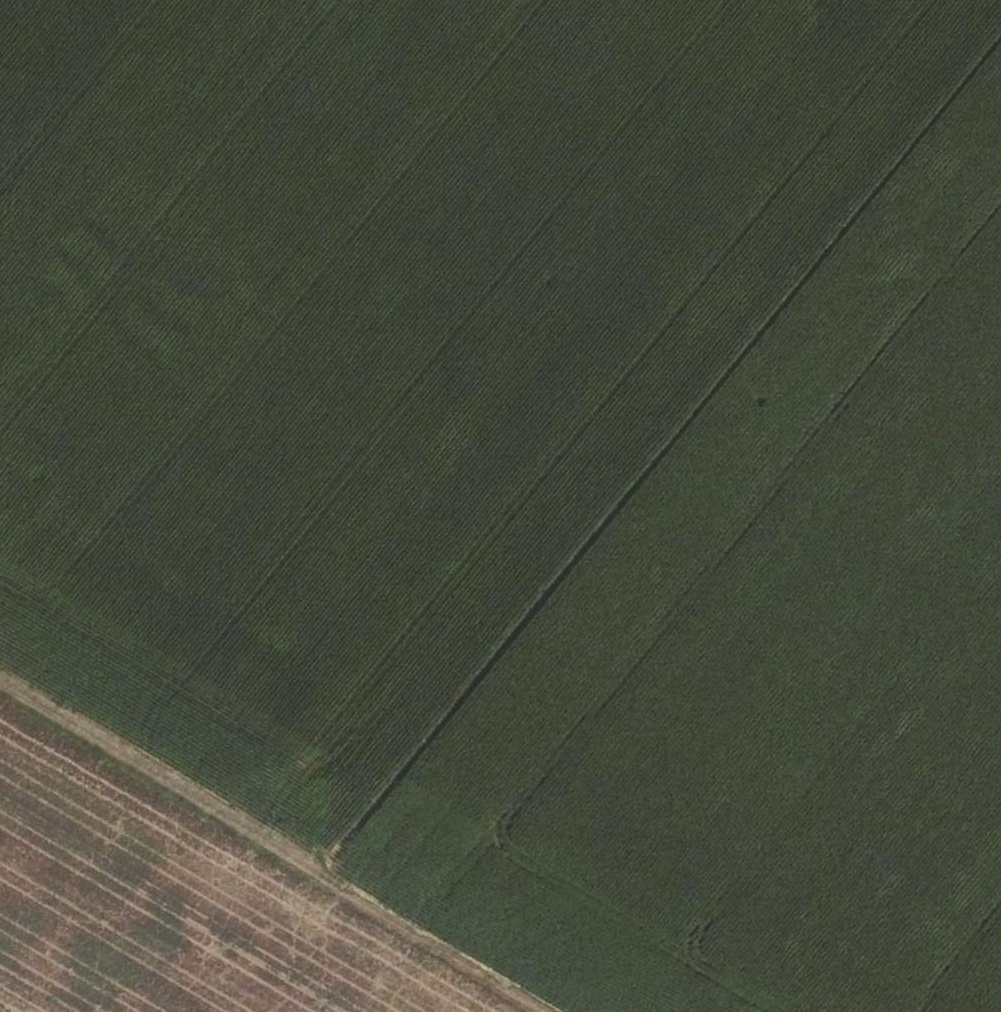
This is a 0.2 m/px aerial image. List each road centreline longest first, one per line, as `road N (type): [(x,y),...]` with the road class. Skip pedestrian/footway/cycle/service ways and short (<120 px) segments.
road 1 (track): [(553,1011),(0,683)]

